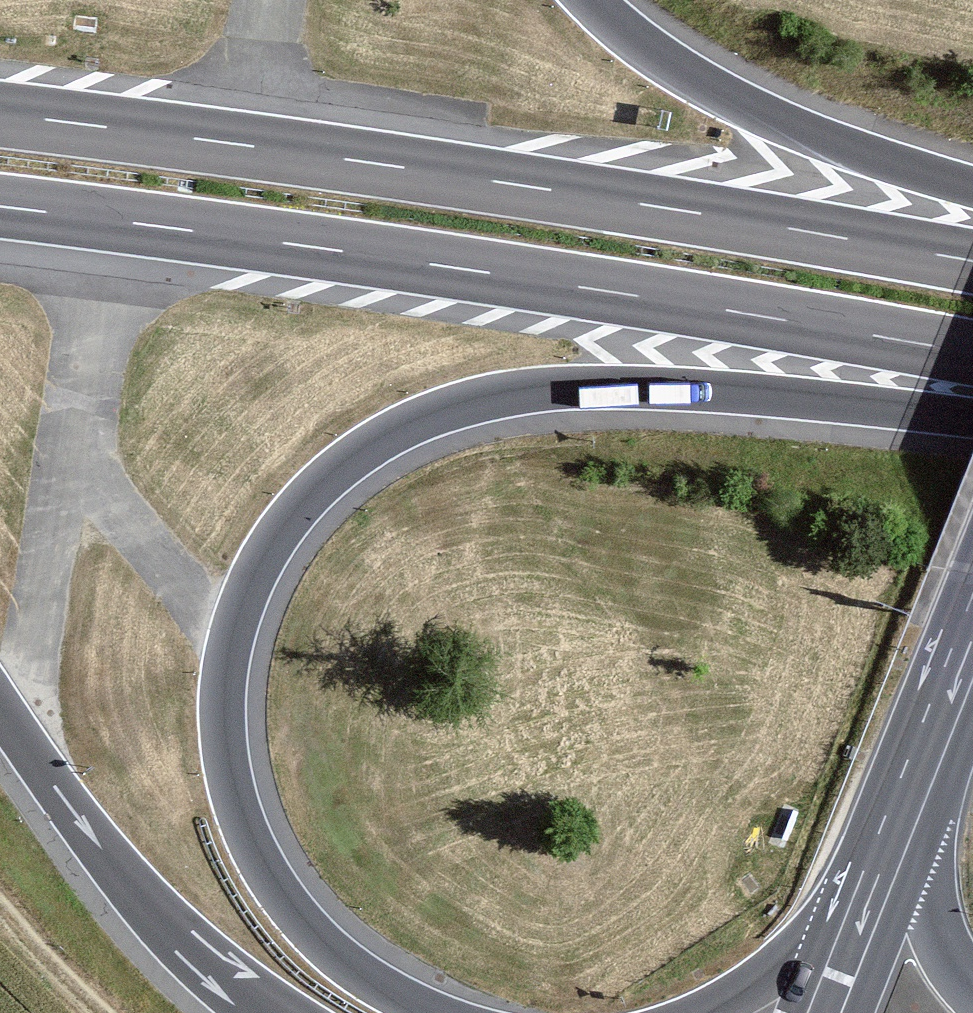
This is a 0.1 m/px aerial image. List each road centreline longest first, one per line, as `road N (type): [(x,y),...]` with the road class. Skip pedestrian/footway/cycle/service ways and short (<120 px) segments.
road 1 (motorway): [(436,1012),(362,975),(313,934),(252,848),(231,782),(223,713),(233,638),(280,533),(322,484),(423,417),(555,388),(629,386),(972,418)]
road 2 (motorway): [(972,261),(497,182),(0,114)]
road 3 (motorway): [(0,207),(486,273),(972,353)]
road 4 (motorway): [(972,186),(749,108),(687,76),(595,0)]
road 5 (trunk): [(0,706),(140,894),(199,954),(276,1012)]
road 6 (motorway): [(870,898),(783,966),(698,1012)]
road 7 (secondary): [(972,981),(930,905),(906,803)]
road 8 (secondary): [(972,637),(906,803)]
road 9 (track): [(0,907),(102,1012)]
road 10 (secondary): [(870,898),(825,1012)]

